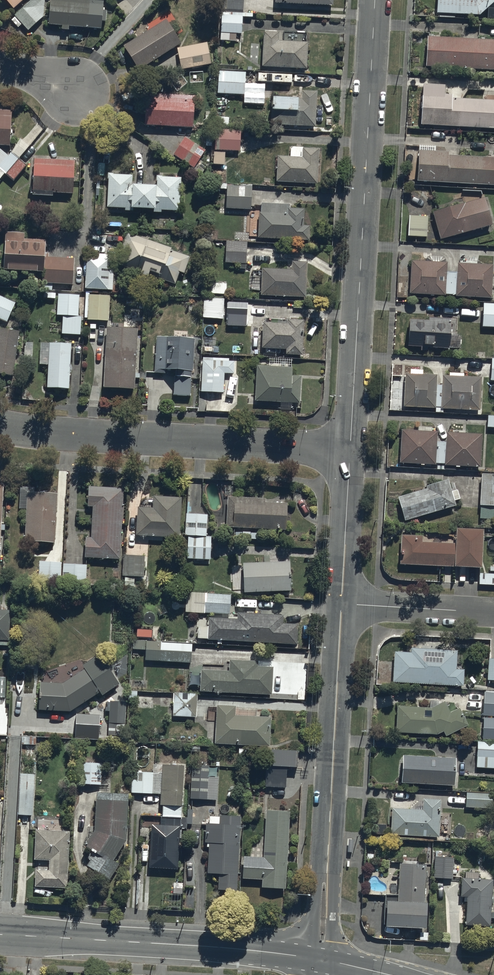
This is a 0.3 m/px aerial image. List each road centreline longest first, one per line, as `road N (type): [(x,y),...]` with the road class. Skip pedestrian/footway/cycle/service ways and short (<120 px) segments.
road 1 (residential): [(375,0),(350,449)]
road 2 (residential): [(341,604),(322,960)]
road 3 (residential): [(350,449),(0,425)]
road 4 (secondary): [(0,935),(322,960)]
road 5 (residential): [(350,449),(341,604)]
road 6 (residential): [(341,604),(493,612)]

